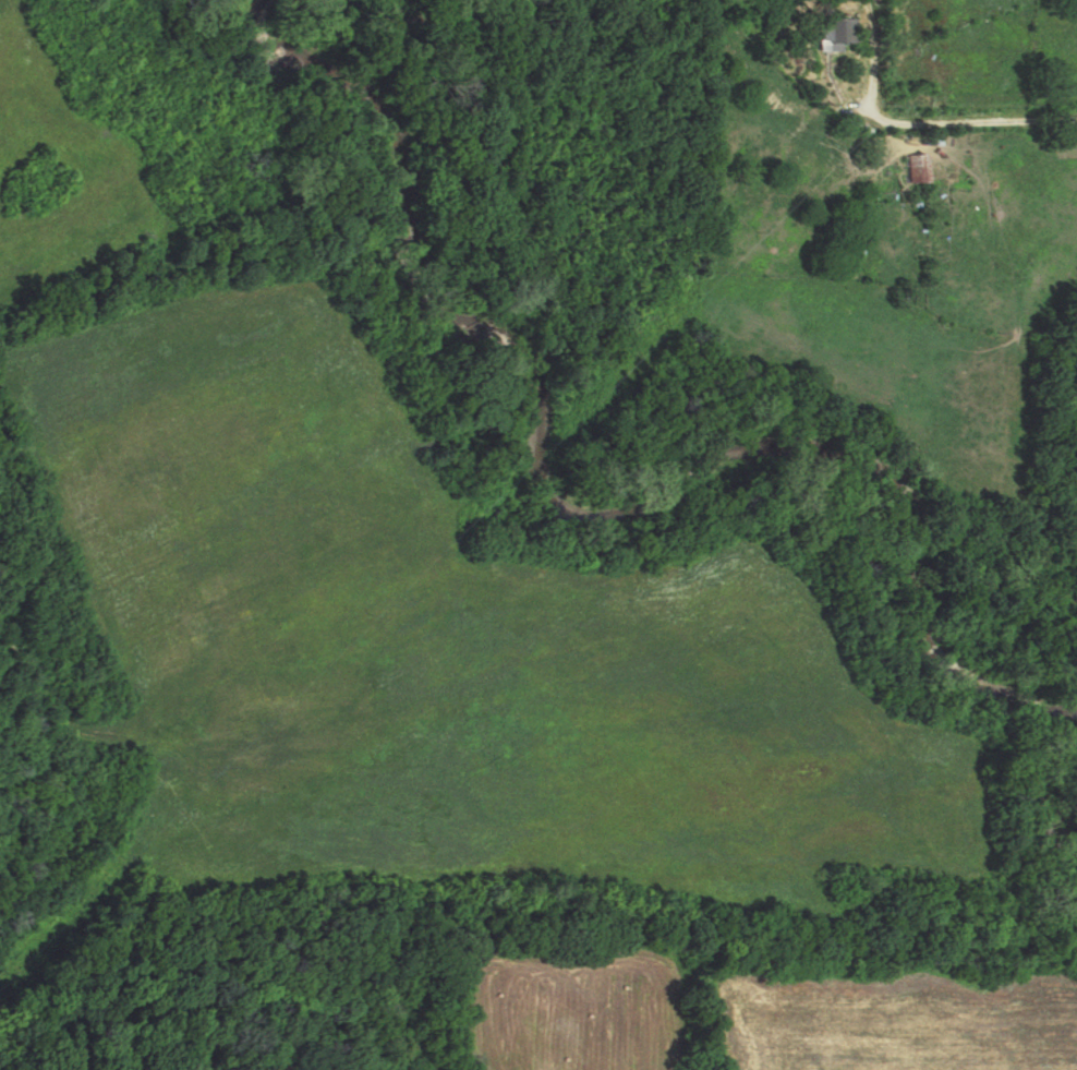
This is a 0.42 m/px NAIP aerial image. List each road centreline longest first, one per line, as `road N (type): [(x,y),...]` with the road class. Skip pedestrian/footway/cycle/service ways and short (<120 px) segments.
road 1 (residential): [(1076,122),(928,128)]

